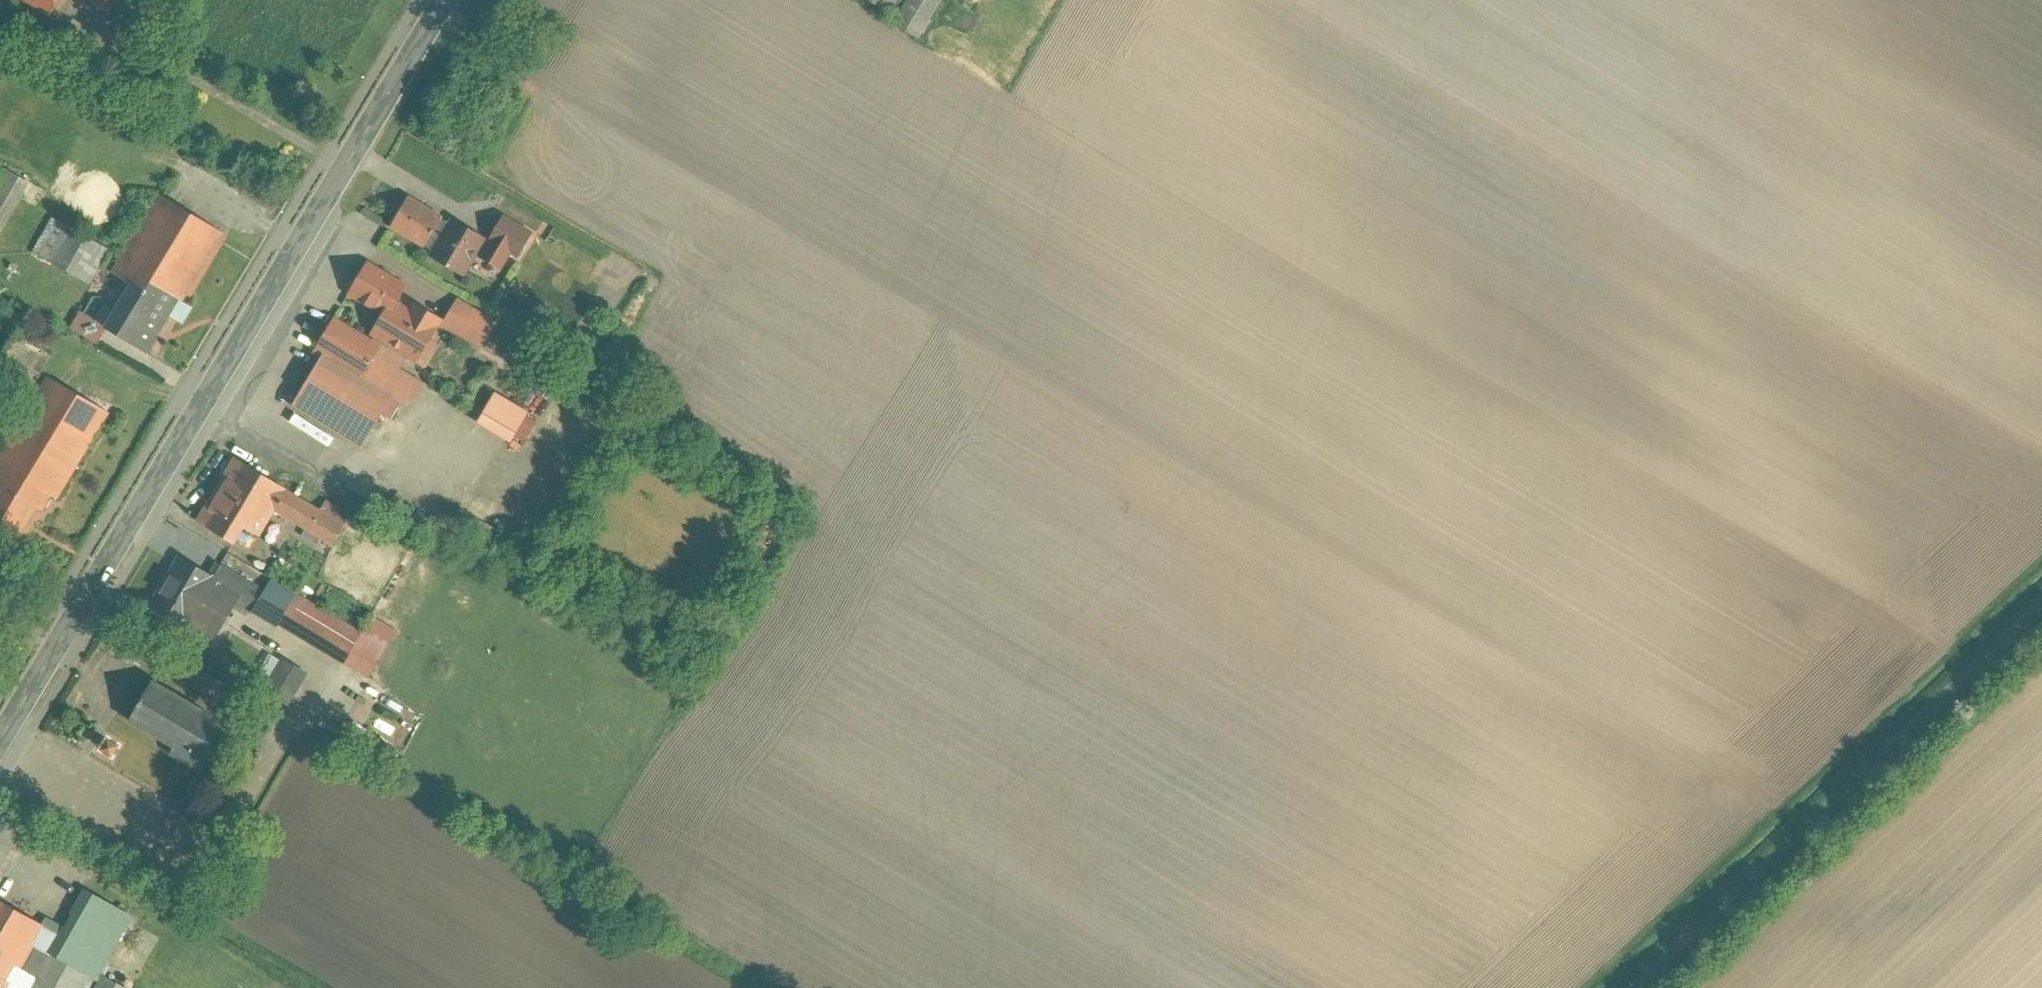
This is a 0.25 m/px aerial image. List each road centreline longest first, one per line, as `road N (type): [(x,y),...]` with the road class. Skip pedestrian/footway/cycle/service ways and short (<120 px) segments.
road 1 (tertiary): [(0,755),(442,0)]
road 2 (unclassified): [(2041,609),(1640,987)]

